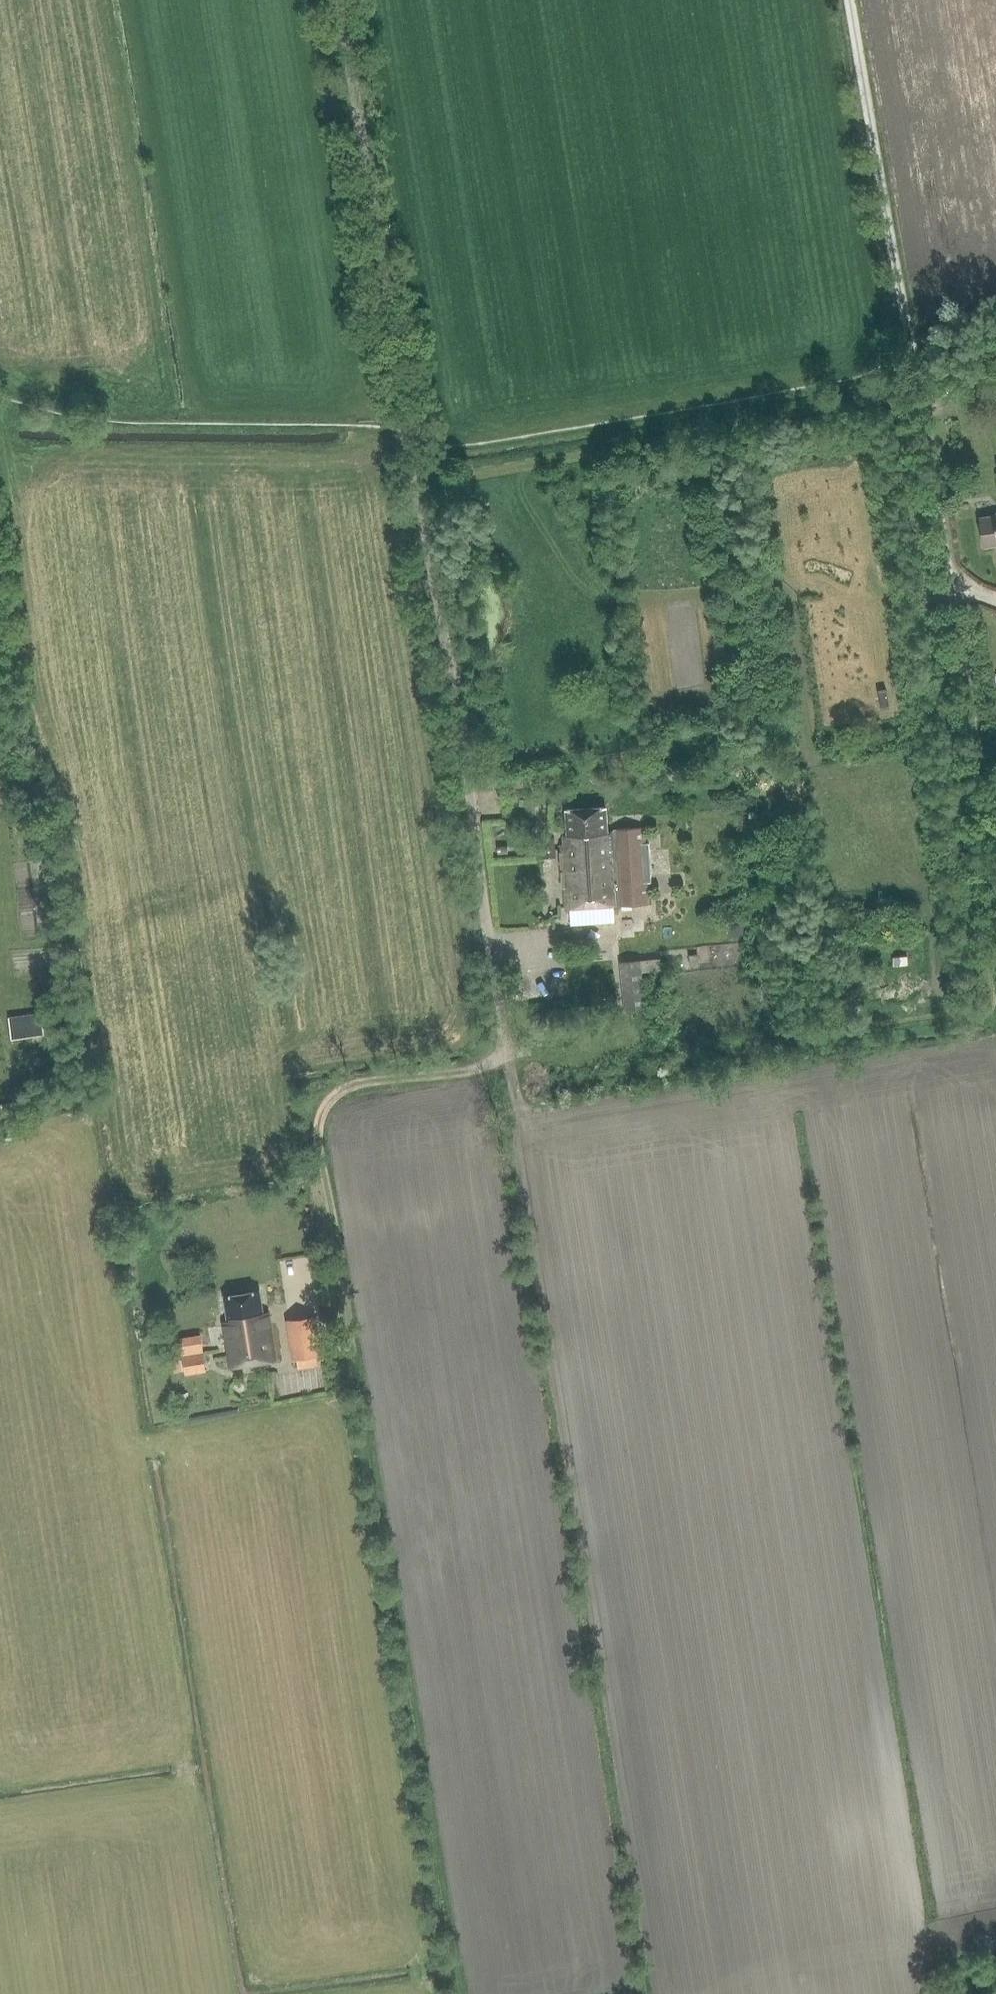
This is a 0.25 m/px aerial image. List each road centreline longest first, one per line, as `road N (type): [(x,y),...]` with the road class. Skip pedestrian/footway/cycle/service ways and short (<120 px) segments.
road 1 (track): [(995,842),(912,345)]
road 2 (unclassified): [(407,431),(333,0)]
road 3 (track): [(850,0),(912,345)]

